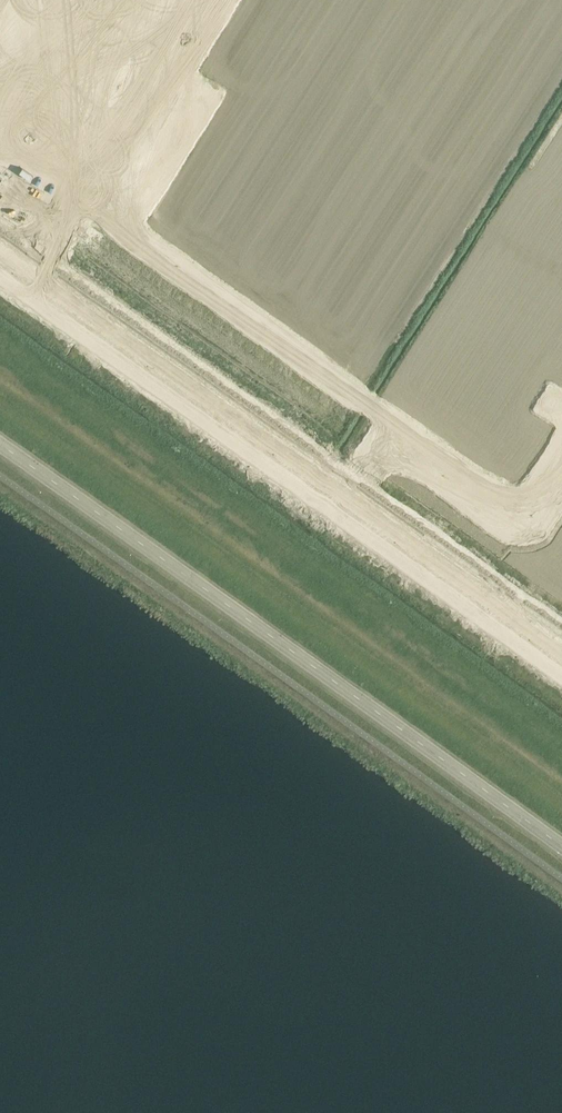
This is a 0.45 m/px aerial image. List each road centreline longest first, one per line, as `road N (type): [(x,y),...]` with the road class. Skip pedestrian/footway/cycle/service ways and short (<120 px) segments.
road 1 (tertiary): [(561,846),(0,443)]
road 2 (unclassified): [(0,276),(561,670)]

